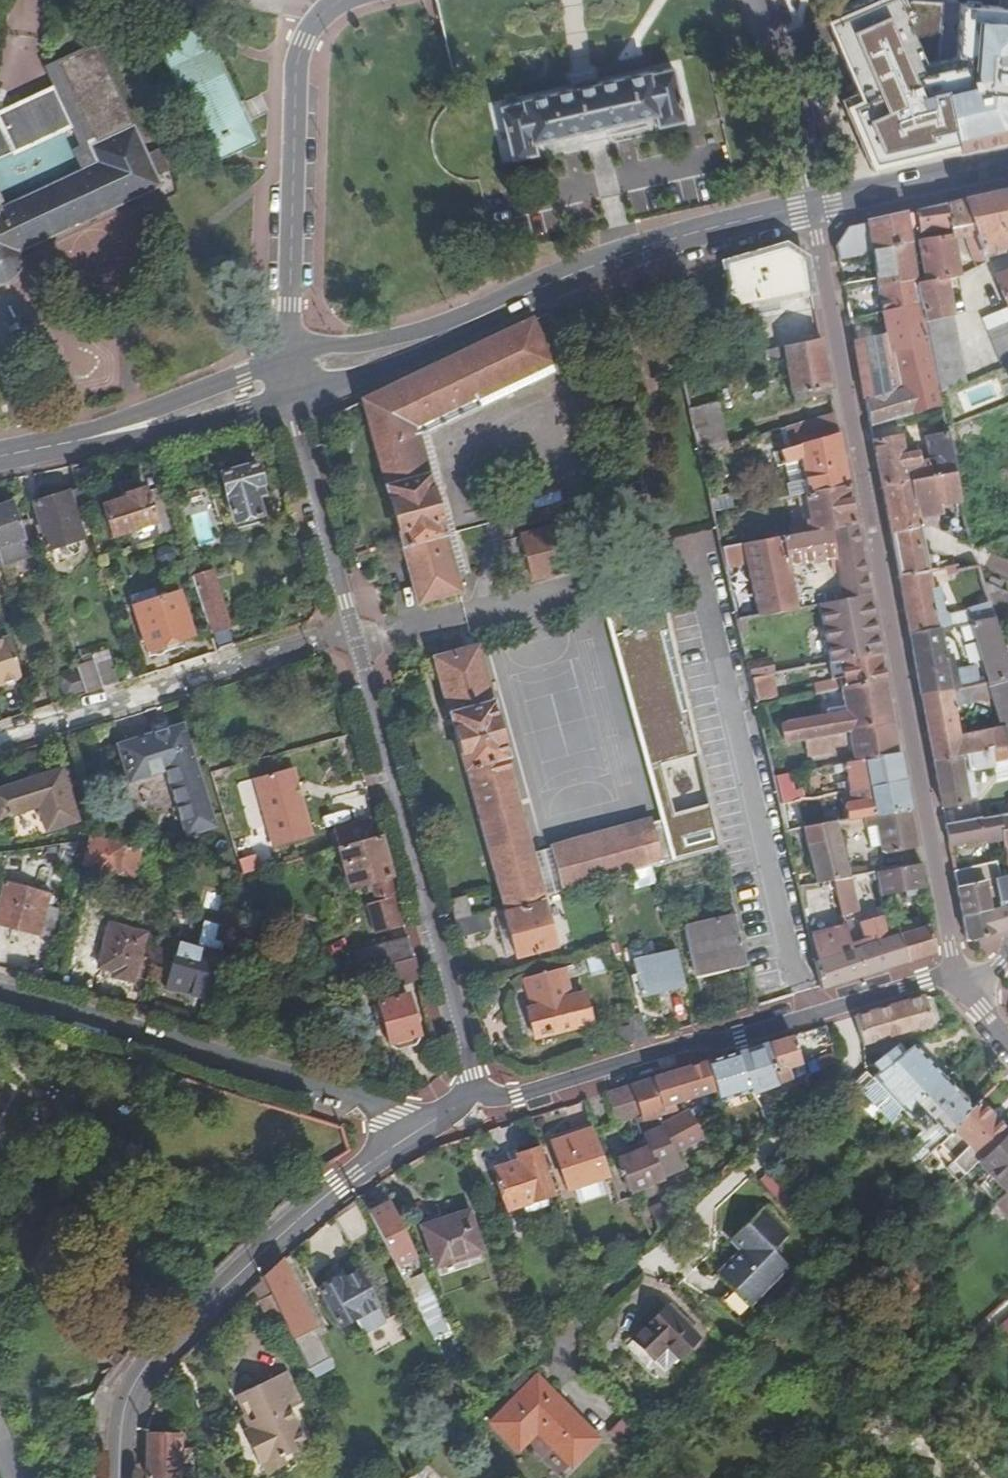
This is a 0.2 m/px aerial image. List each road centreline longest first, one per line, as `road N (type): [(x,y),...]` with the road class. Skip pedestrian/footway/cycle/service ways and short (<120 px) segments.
road 1 (residential): [(960,974),(812,207)]
road 2 (residential): [(294,371),(609,259),(812,207)]
road 3 (residential): [(481,1095),(518,1098),(960,974)]
road 4 (residential): [(481,1095),(348,629)]
road 5 (residential): [(119,1477),(126,1402),(148,1364),(315,1205),(414,1135)]
road 6 (residential): [(0,995),(364,1098),(414,1135)]
road 7 (residential): [(0,739),(348,629)]
road 8 (residential): [(0,457),(88,440),(294,371)]
road 9 (residential): [(348,629),(294,371)]
road 10 (residential): [(812,207),(1007,162)]

